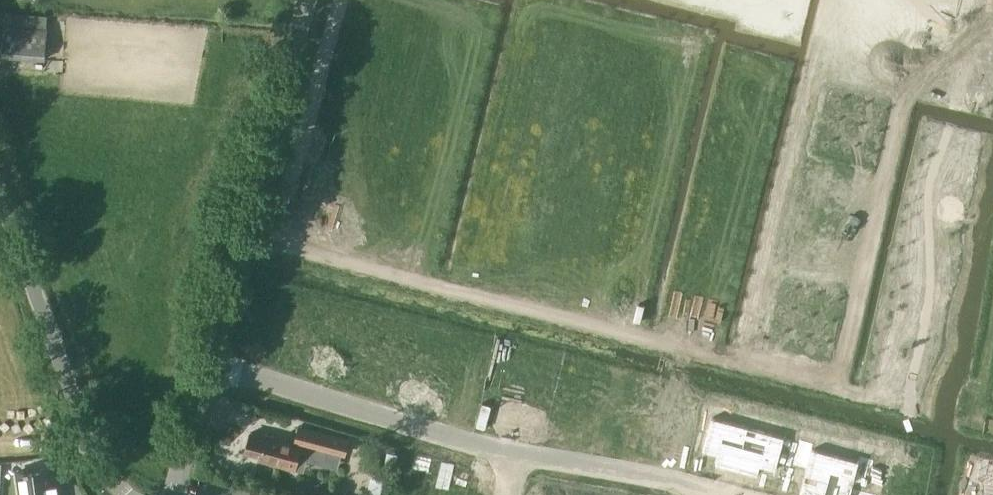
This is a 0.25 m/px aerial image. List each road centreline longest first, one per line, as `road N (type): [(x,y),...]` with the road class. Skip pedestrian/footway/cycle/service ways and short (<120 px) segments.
road 1 (tertiary): [(209,367),(308,0)]
road 2 (residential): [(515,453),(209,367)]
road 3 (unclassified): [(121,494),(75,416),(0,209)]
road 4 (residential): [(717,493),(515,453)]
road 5 (tertiary): [(174,494),(209,367)]

